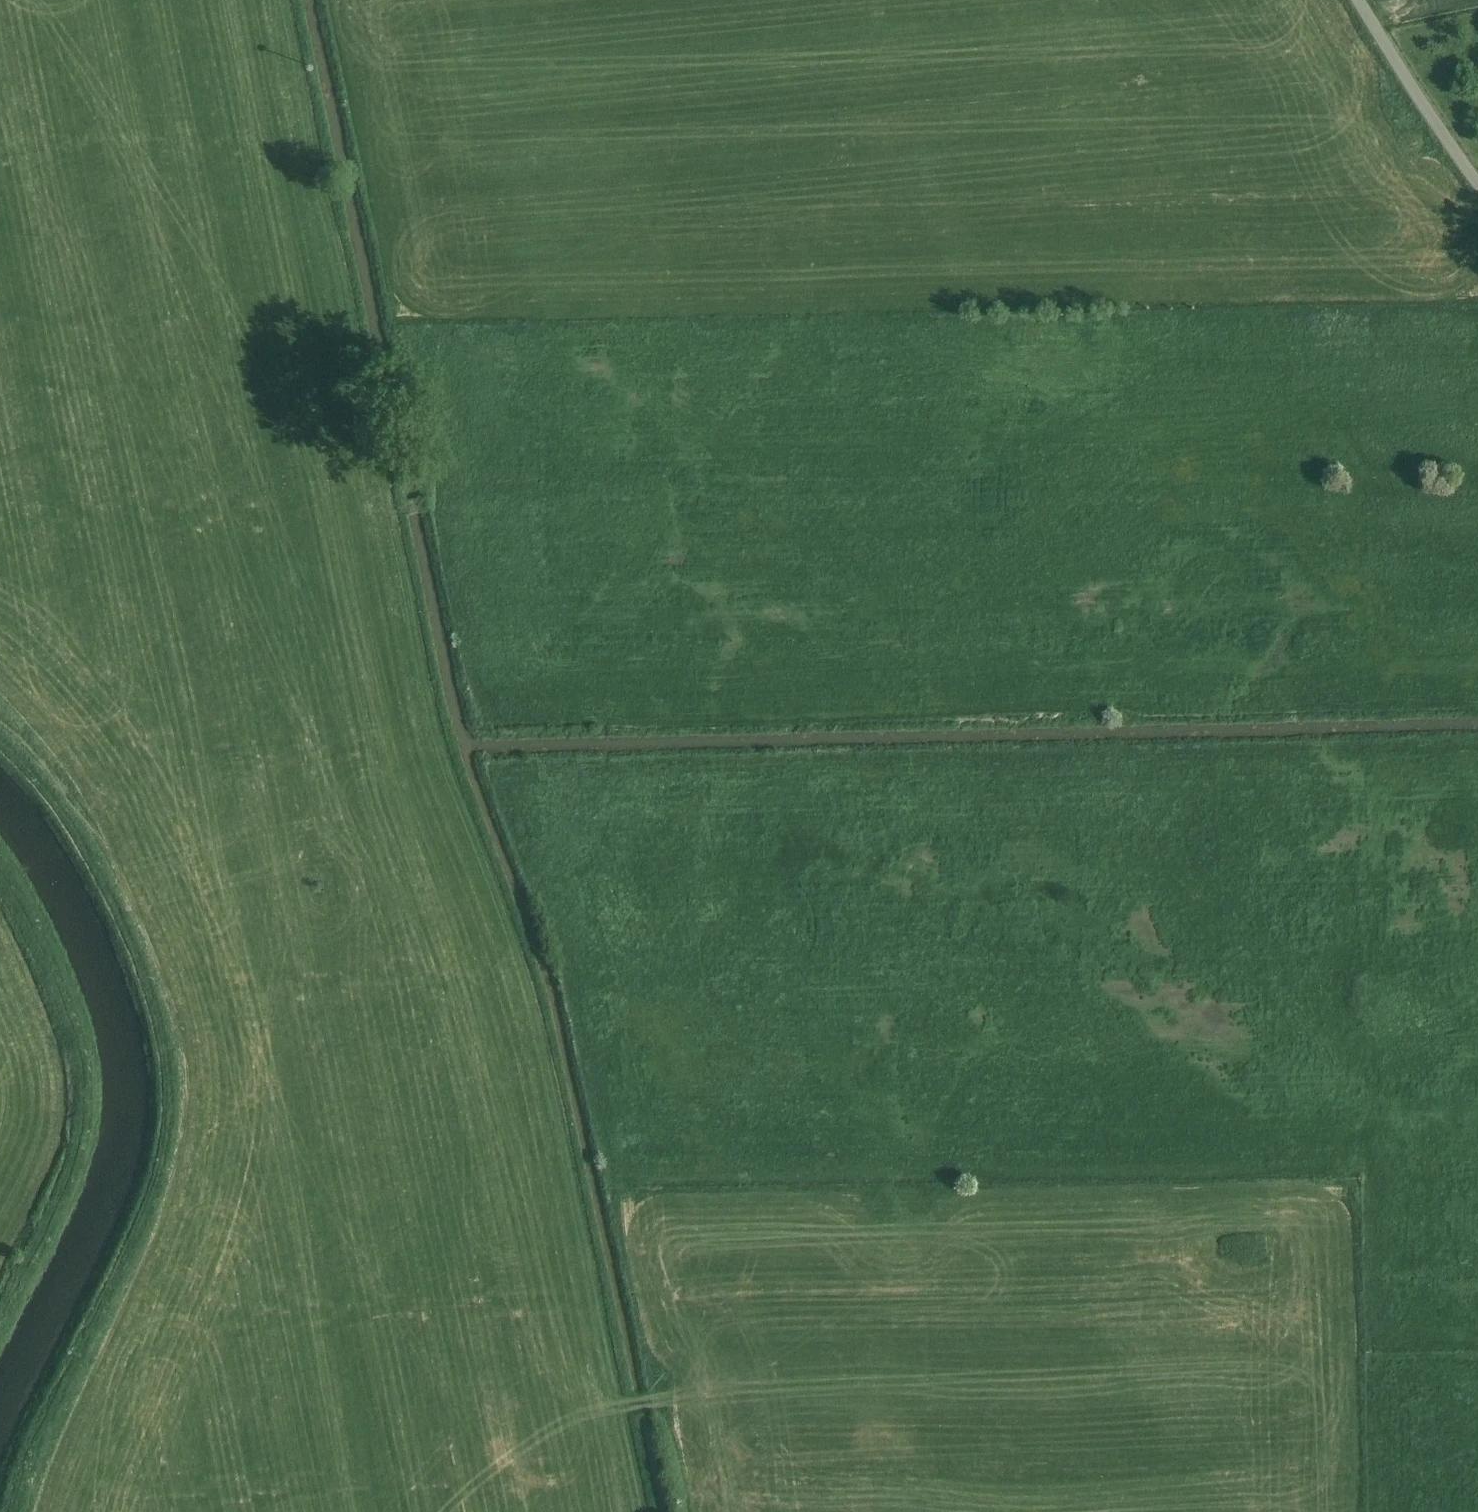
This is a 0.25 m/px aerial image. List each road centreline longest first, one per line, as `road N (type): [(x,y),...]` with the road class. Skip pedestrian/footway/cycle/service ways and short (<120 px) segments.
road 1 (track): [(0,723),(90,824),(169,987),(184,1037),(191,1112),(157,1233)]
road 2 (track): [(1477,180),(1357,0)]

